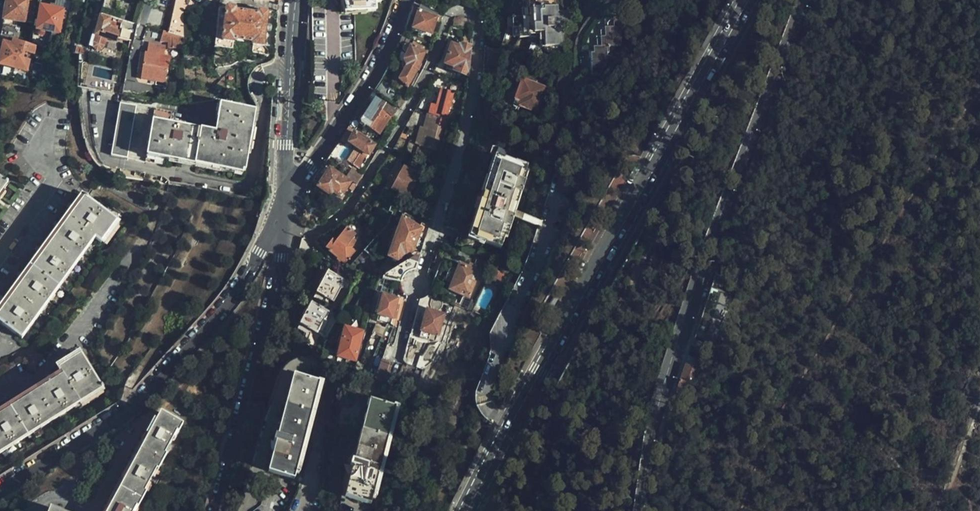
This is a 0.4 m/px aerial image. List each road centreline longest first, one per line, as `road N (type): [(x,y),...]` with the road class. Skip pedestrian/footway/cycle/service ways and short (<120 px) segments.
road 1 (residential): [(396,357),(472,107),(478,23),(470,12),(447,18),(428,72),(340,218),(303,232),(282,226)]
road 2 (primary): [(468,510),(749,0)]
road 3 (unclassified): [(804,0),(663,379),(640,510)]
road 4 (residential): [(0,490),(121,418),(238,292),(278,218)]
road 5 (tertiary): [(218,510),(276,281),(282,226)]
road 6 (residential): [(407,0),(366,84),(311,165)]
road 7 (tertiary): [(296,0),(286,147),(294,187)]

